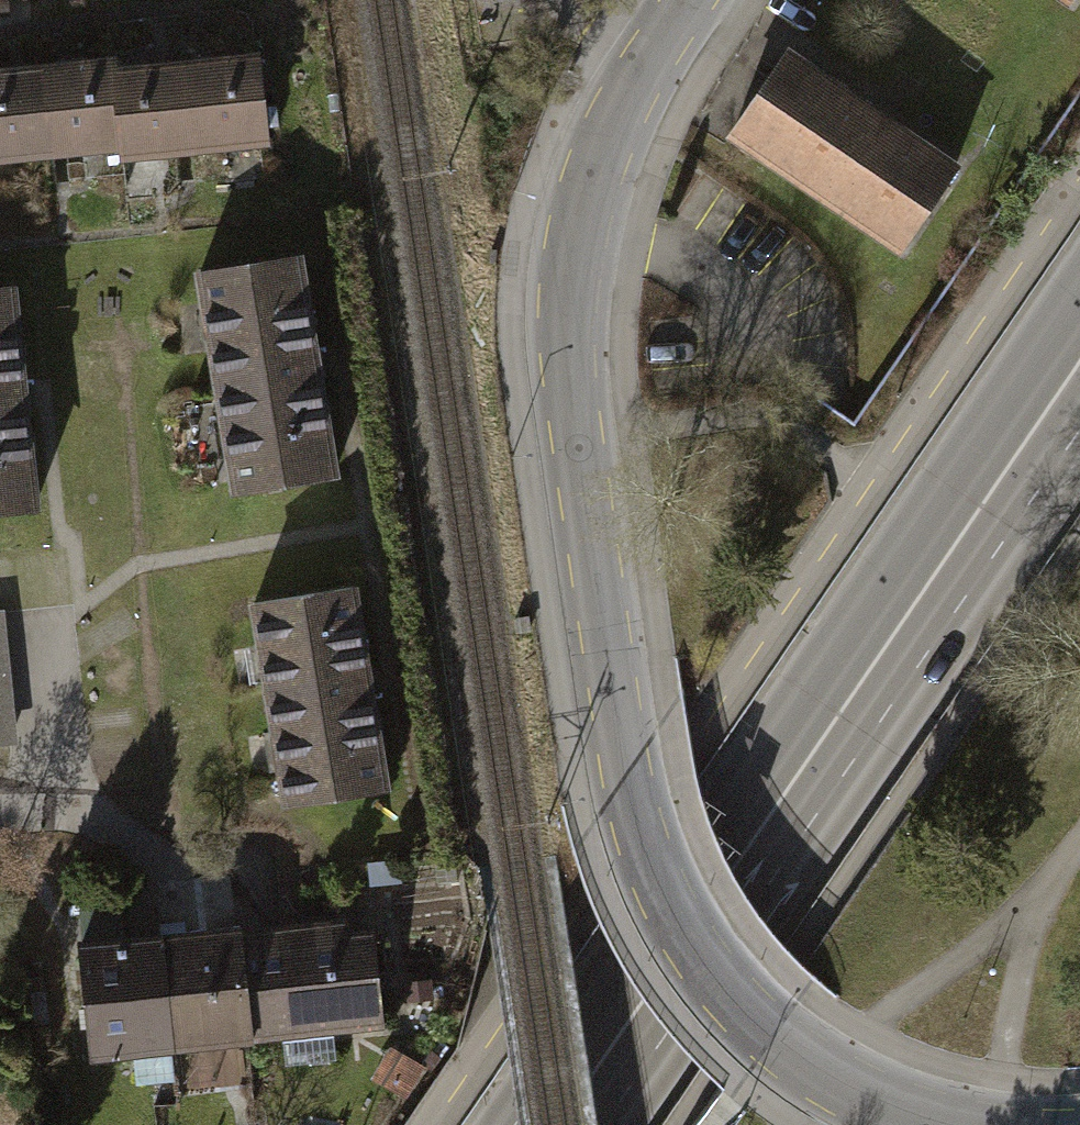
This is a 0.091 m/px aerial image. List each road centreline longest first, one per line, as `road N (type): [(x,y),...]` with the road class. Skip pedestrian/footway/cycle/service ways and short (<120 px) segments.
road 1 (residential): [(775,1034),(728,989),(693,939),(639,821),(572,363),(574,260),(596,169),(628,97),(692,0)]
road 2 (primary): [(559,1124),(1079,370)]
road 3 (residential): [(775,1034),(862,1092),(947,1124)]

